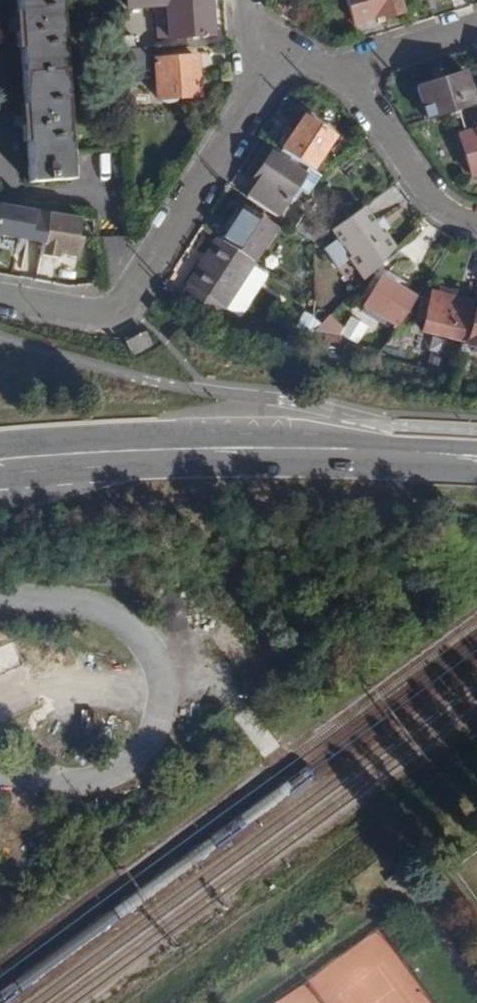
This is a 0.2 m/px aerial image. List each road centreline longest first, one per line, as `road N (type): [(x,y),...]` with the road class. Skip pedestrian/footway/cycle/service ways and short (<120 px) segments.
road 1 (secondary): [(476,448),(314,435),(0,447)]
road 2 (secondary): [(0,477),(203,463),(476,474)]
road 3 (unclassified): [(119,305),(277,64)]
road 4 (residential): [(339,70),(437,208),(476,223)]
road 5 (residential): [(476,25),(339,70)]
road 6 (unclassified): [(119,305),(94,316),(0,300)]

